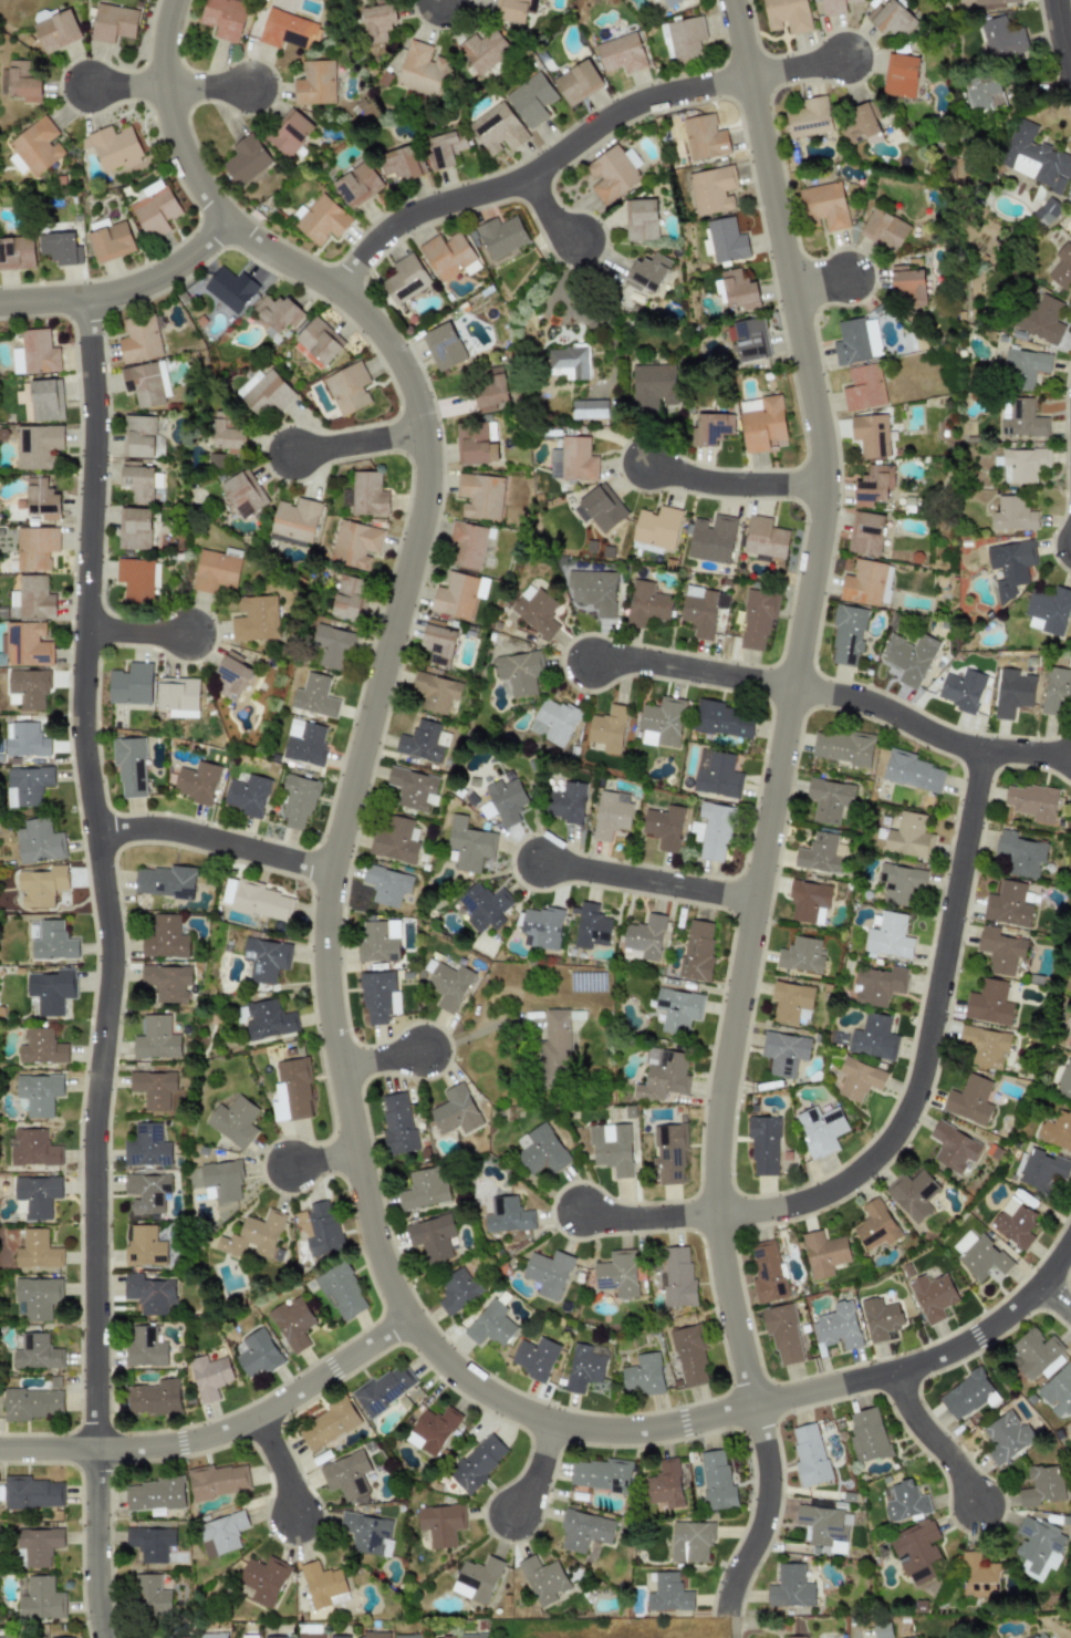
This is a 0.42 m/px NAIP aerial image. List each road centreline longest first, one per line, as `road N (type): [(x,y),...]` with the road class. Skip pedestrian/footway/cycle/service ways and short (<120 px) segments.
road 1 (residential): [(753,1404),(626,1430),(532,1416),(441,1358),(407,1318),(383,1271),(330,1019),(325,927),(336,843),(420,519),(423,431),(409,382),(373,325),(335,291),(246,237),(195,177),(164,86),(173,0)]
road 2 (residential): [(730,0),(822,455),(817,543),(715,1151),(720,1261),(753,1404)]
road 3 (residential): [(84,297),(93,439),(81,729),(110,944),(92,1148),(95,1577),(105,1637)]
road 4 (residential): [(716,1213),(812,1198),(860,1169),(896,1129),(924,1057),(982,749)]
road 5 (residential): [(335,291),(395,222),(527,175),(641,101),(747,77)]
road 6 (residential): [(0,1449),(131,1448),(206,1437),(278,1404),(407,1318)]
road 7 (residential): [(1070,1238),(1008,1313),(949,1351),(753,1404)]
road 8 (residential): [(791,687),(870,703),(959,744),(1070,756)]
road 9 (residential): [(0,303),(146,282),(226,219)]
road 10 (residential): [(331,871),(168,830),(94,834)]
road 11 (residential): [(755,900),(539,862)]
road 12 (residential): [(753,1404),(767,1471),(765,1510),(726,1606)]
road 13 (residential): [(791,687),(643,661),(589,663)]
road 14 (residential): [(822,485),(717,484),(646,464)]
road 15 (residential): [(894,1370),(911,1413),(976,1505)]
road 16 (residential): [(716,1213),(610,1219),(580,1211)]
road 17 (residential): [(423,431),(291,454)]

